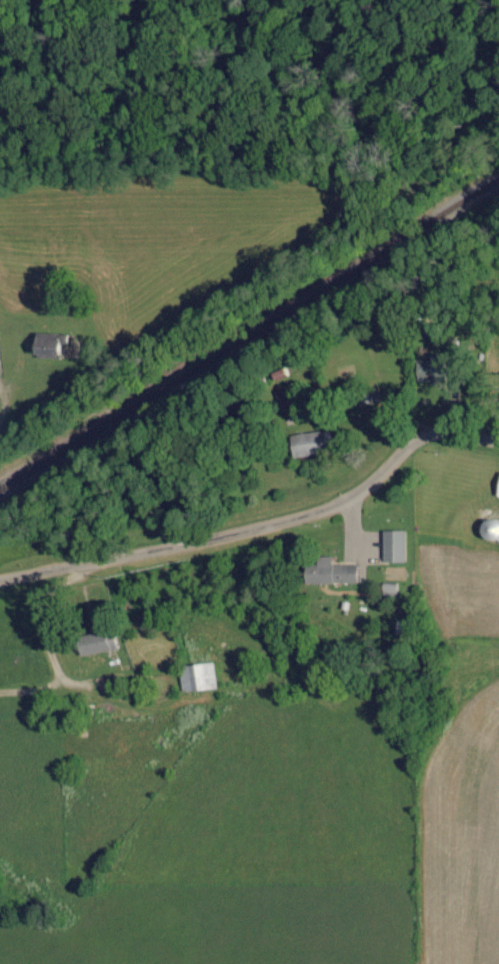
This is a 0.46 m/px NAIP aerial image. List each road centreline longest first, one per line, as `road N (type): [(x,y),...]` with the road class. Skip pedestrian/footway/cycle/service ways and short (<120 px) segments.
road 1 (residential): [(0,578),(323,509),(373,481),(426,433),(498,441)]

